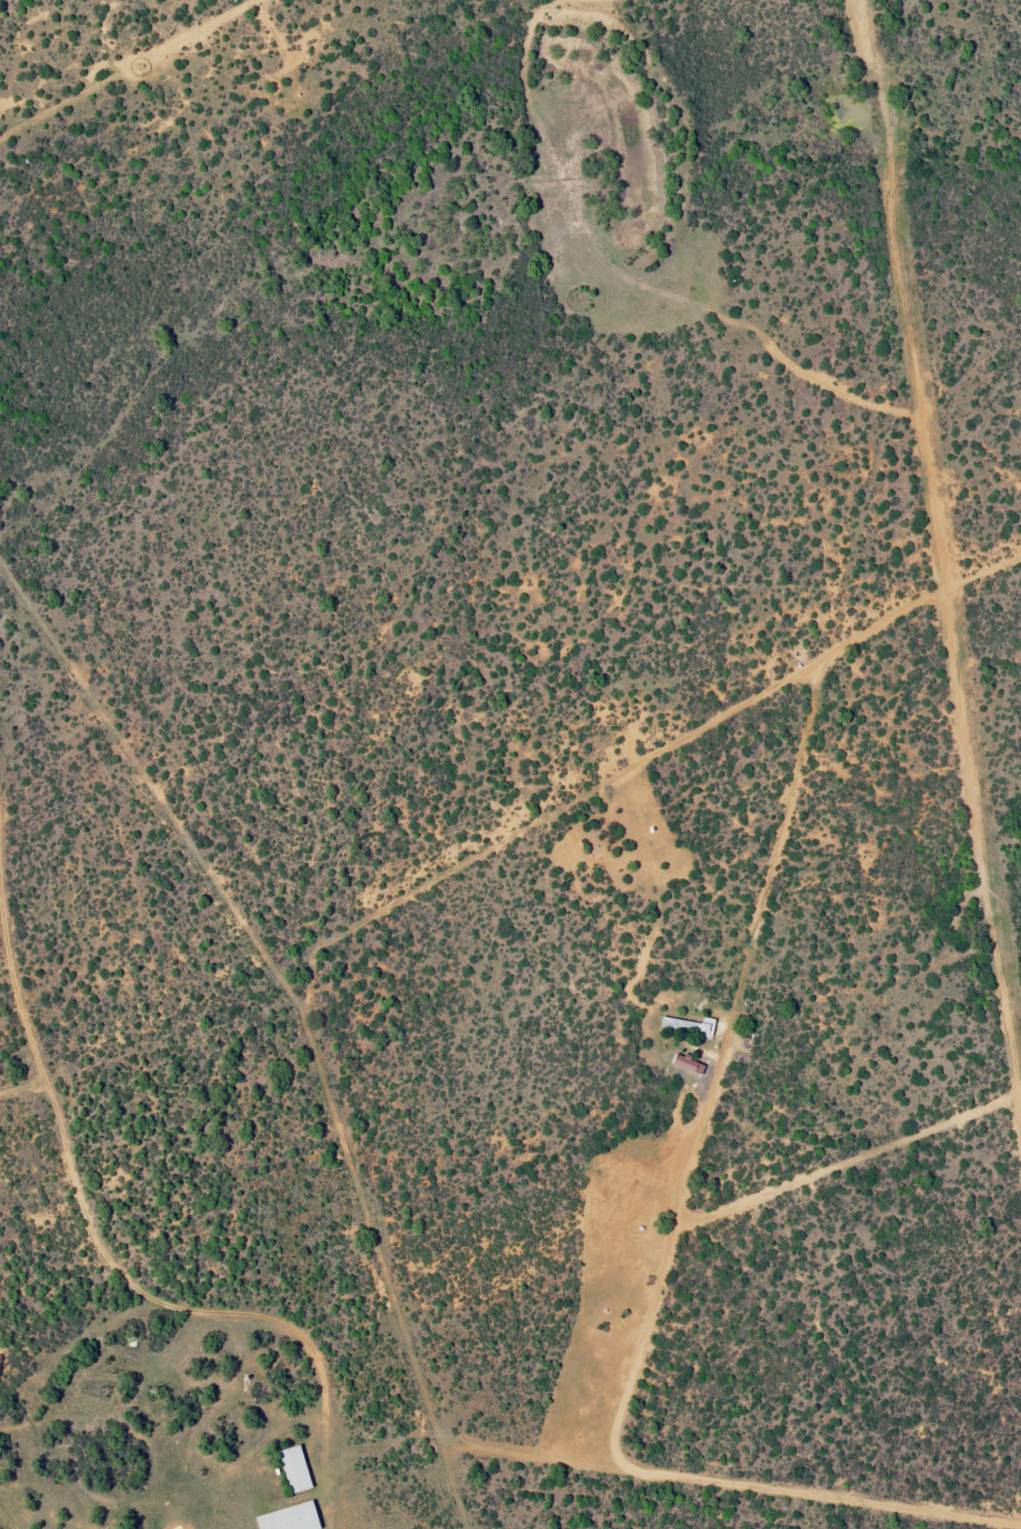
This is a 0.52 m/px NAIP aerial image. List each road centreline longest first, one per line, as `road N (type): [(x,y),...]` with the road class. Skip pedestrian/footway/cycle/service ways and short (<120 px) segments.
road 1 (residential): [(1020,1526),(373,1445),(269,1424),(151,1377),(53,1081),(21,1009),(0,891),(7,724),(0,702)]

